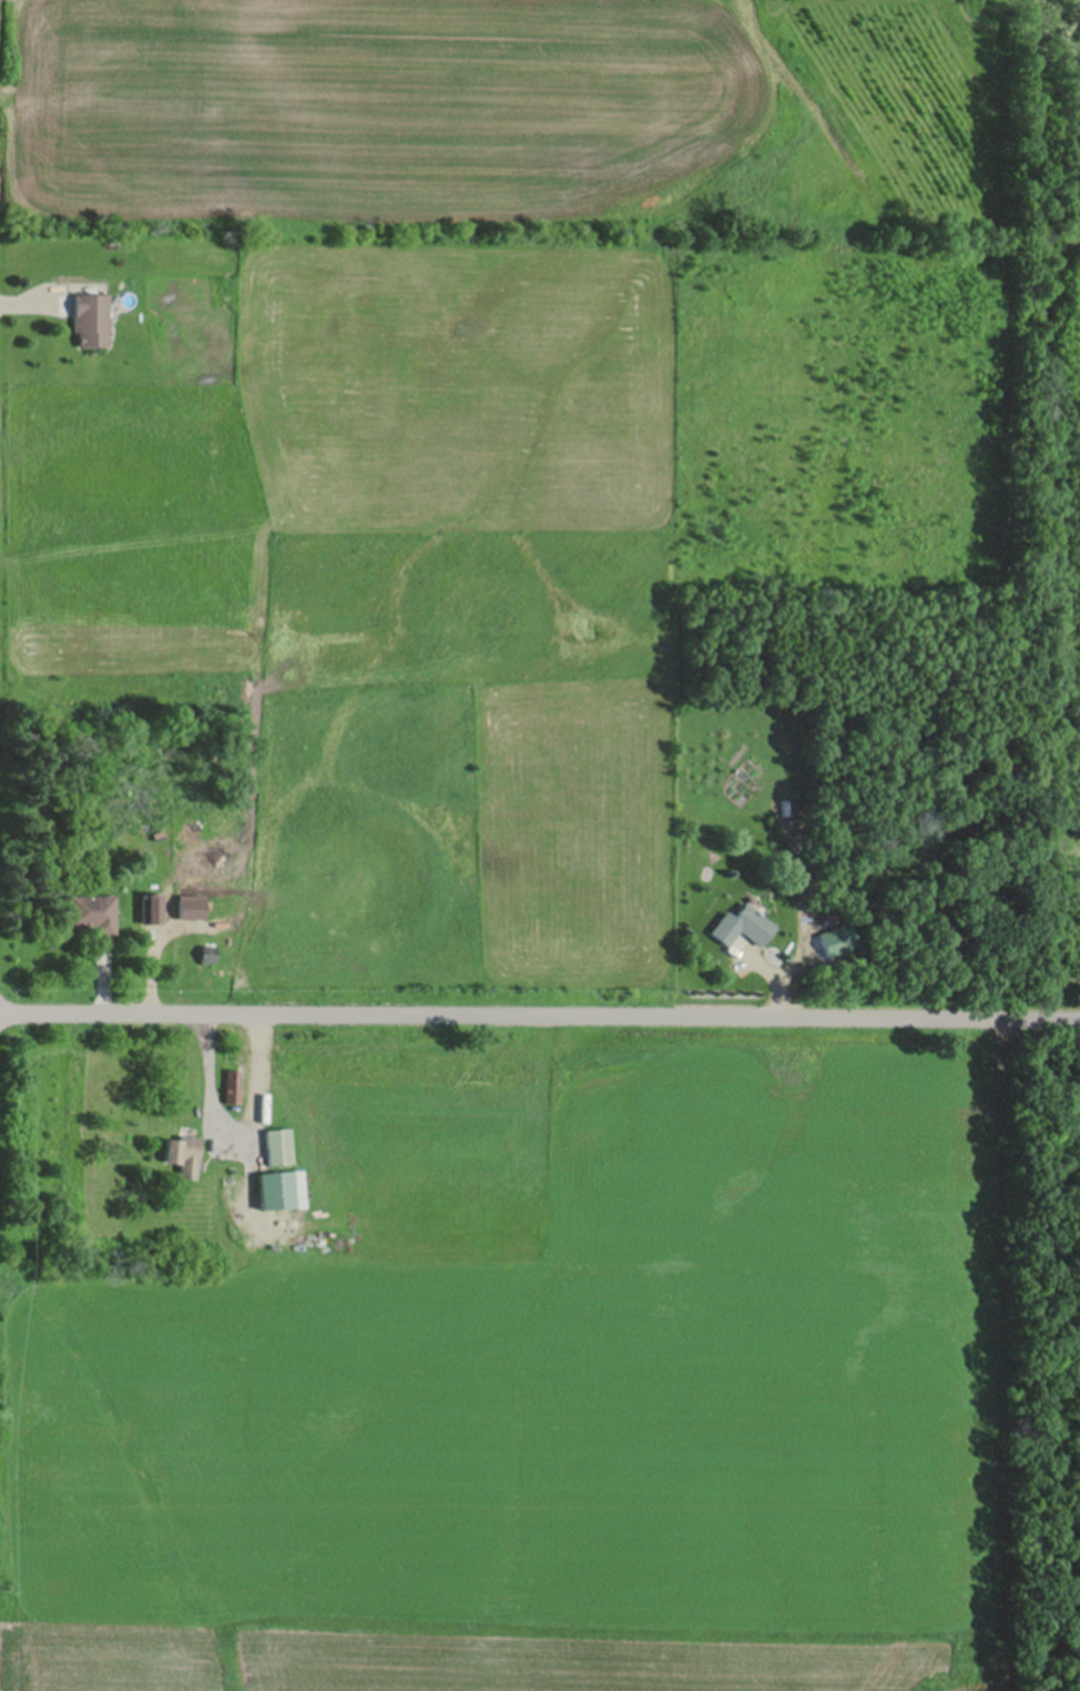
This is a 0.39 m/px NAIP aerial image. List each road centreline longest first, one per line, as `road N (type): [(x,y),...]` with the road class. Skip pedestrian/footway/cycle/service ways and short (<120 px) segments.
road 1 (residential): [(1079,1017),(0,998)]

